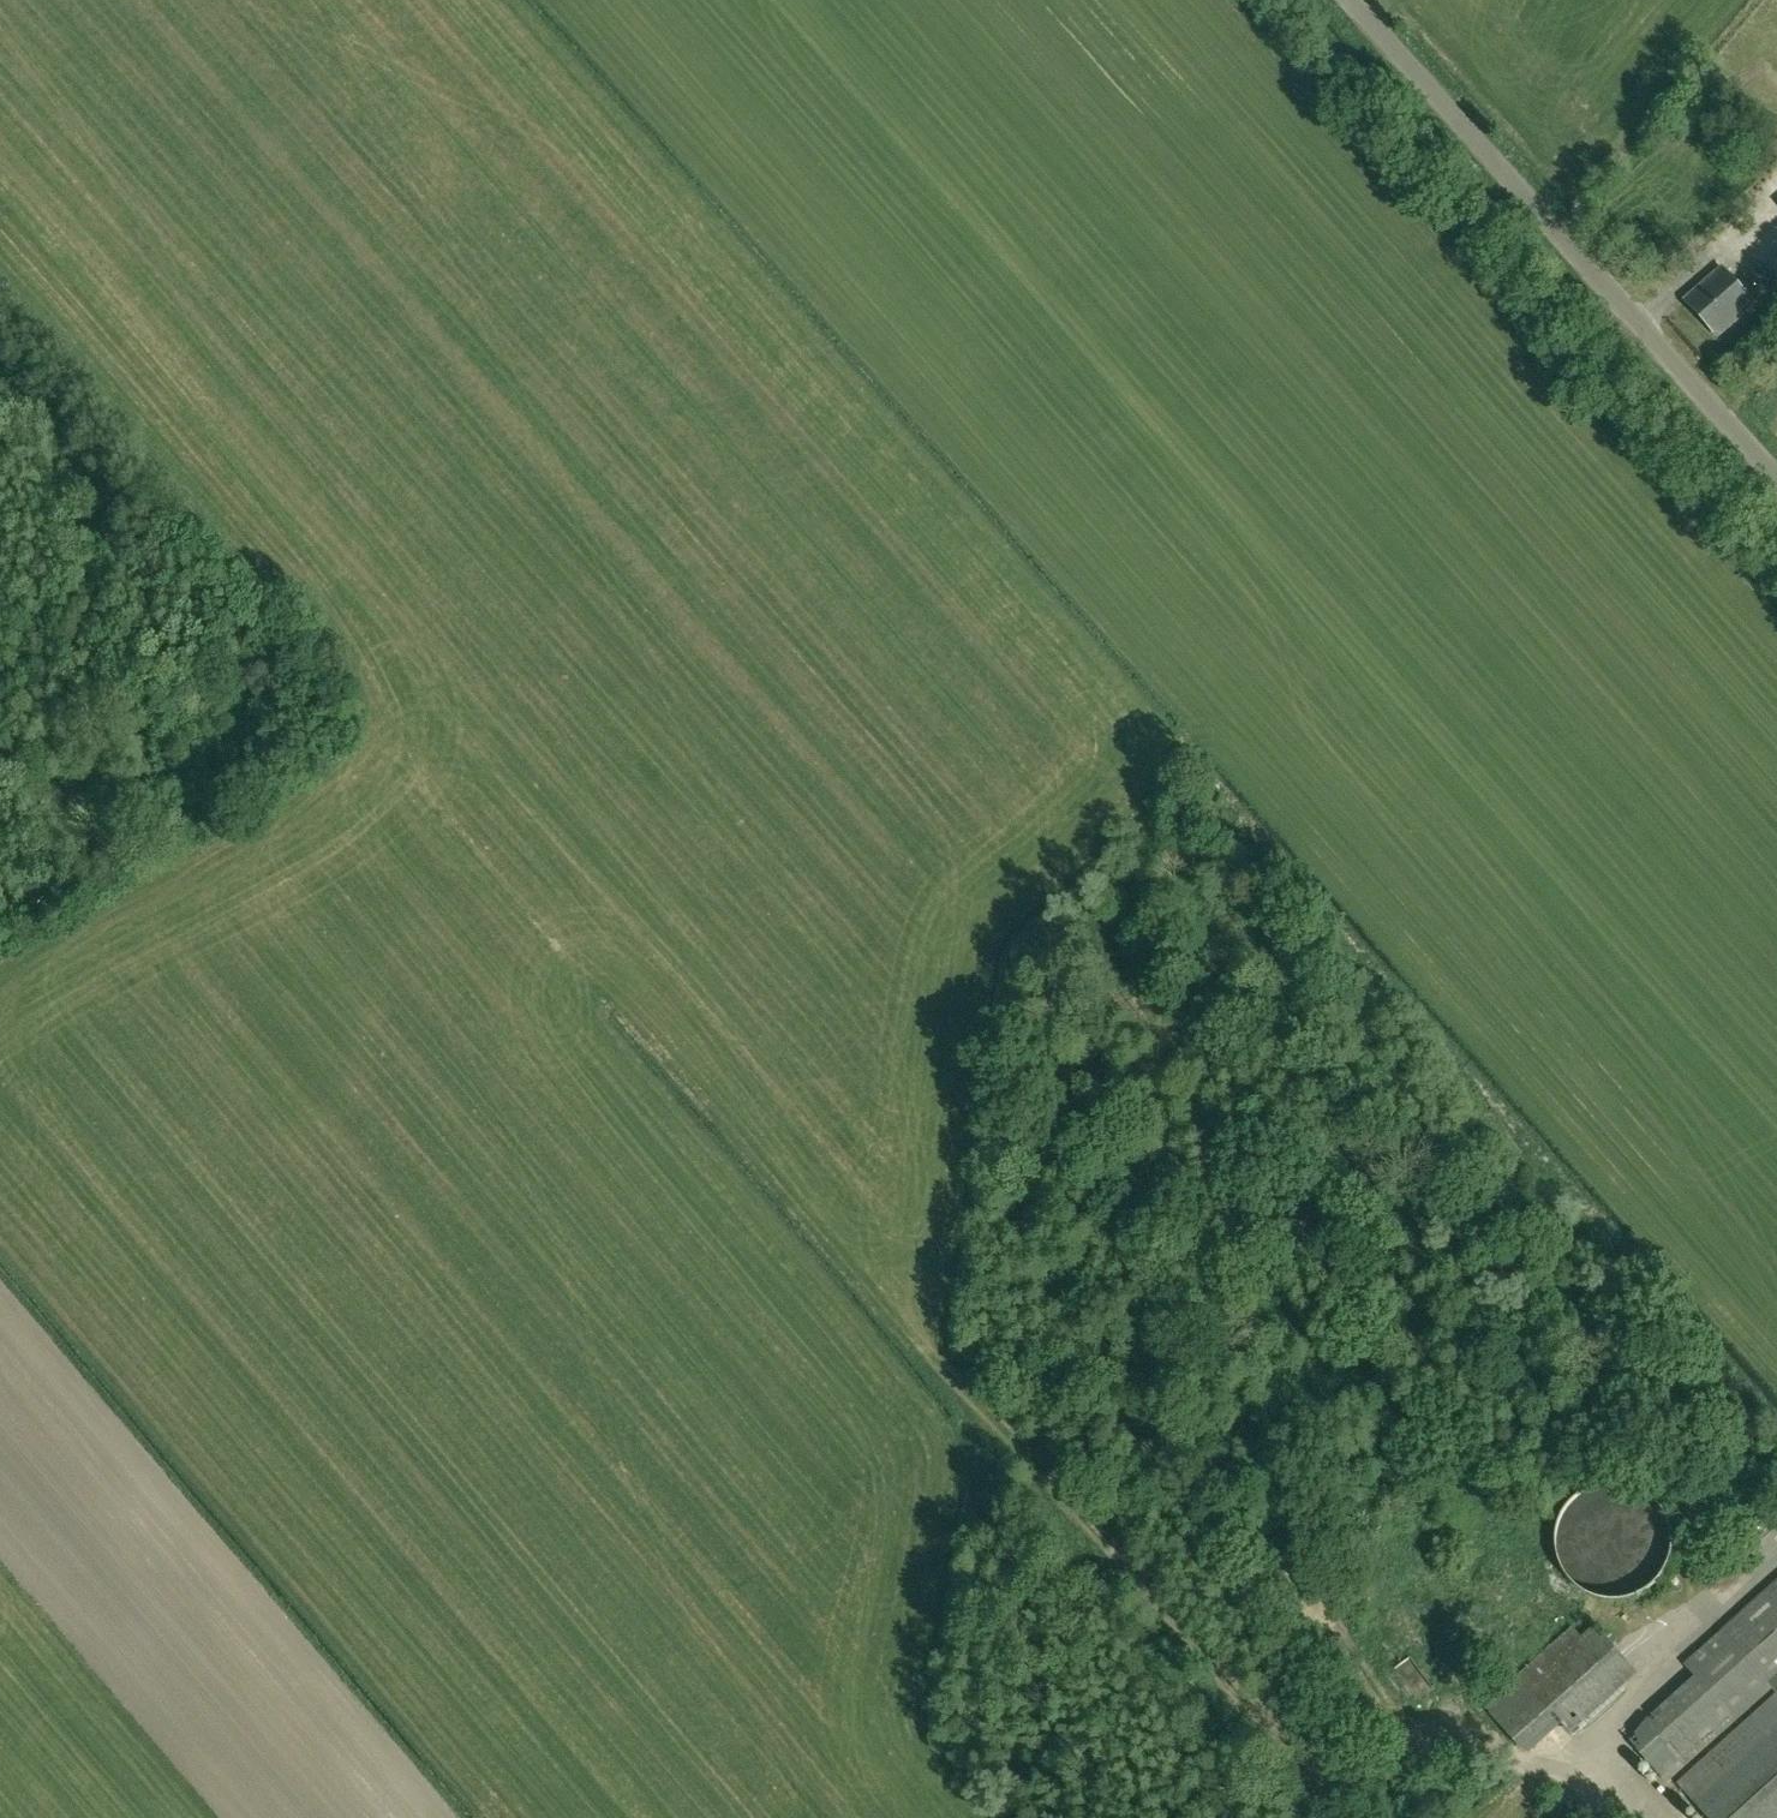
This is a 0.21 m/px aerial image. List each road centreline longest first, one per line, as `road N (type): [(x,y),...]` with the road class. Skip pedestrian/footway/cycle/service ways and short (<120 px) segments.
road 1 (unclassified): [(1776,484),(1347,0)]

